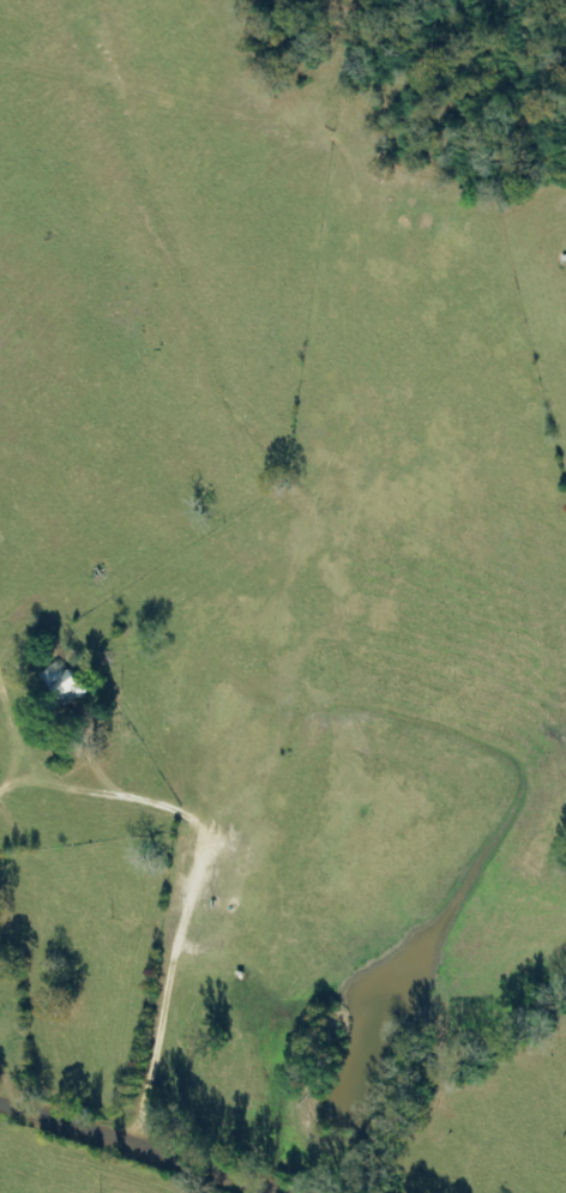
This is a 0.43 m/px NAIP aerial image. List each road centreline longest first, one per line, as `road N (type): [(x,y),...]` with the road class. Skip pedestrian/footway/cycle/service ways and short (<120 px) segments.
road 1 (residential): [(0,1129),(207,1192)]

